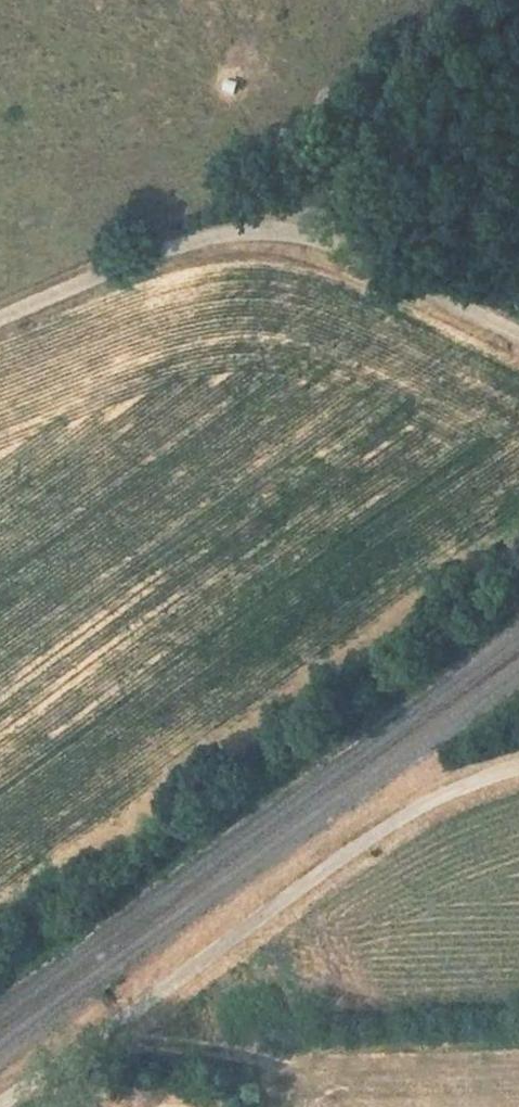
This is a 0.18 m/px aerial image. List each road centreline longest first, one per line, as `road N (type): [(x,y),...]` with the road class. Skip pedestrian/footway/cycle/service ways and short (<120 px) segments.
road 1 (track): [(0,1105),(328,865),(439,794),(518,770)]
road 2 (residential): [(0,317),(163,249),(241,232),(286,233),(518,333)]

